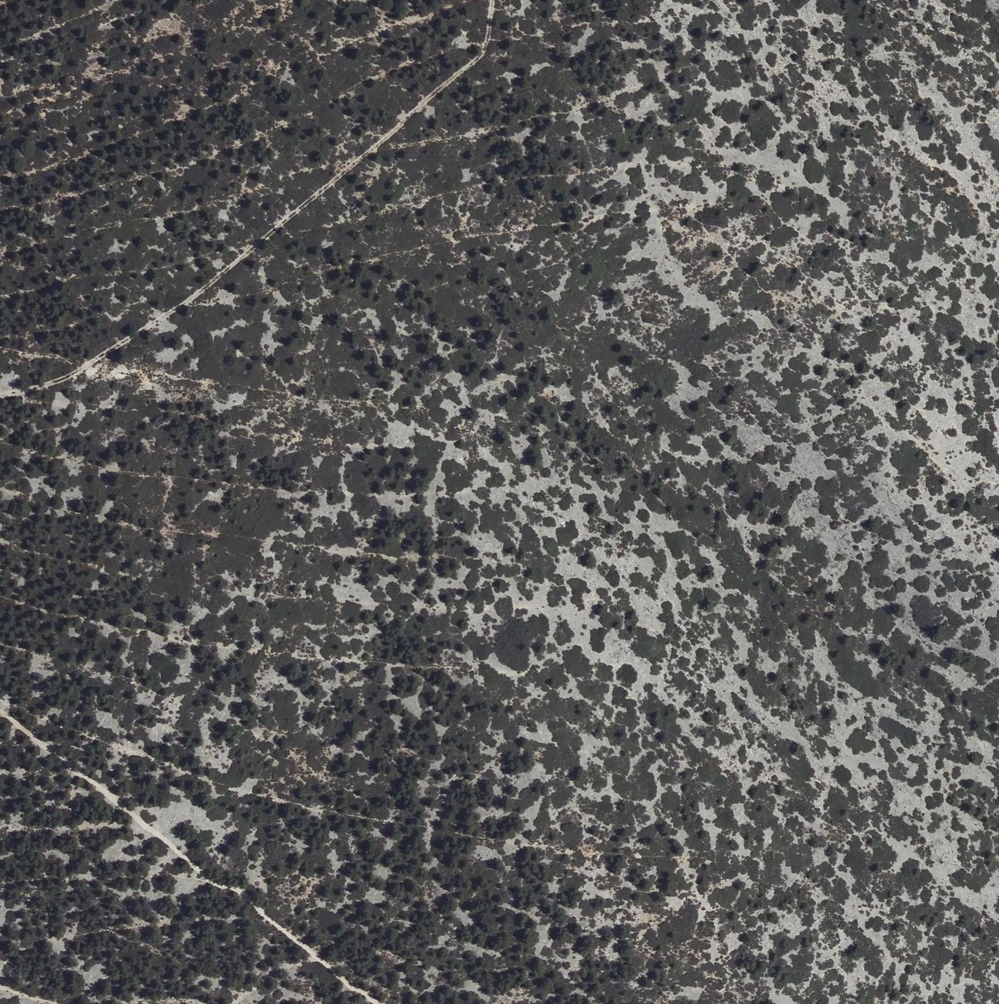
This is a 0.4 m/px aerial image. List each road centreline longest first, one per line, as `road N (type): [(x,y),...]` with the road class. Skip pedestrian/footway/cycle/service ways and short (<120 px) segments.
road 1 (track): [(0,396),(67,377),(247,254),(474,62),(487,41),(492,0)]

